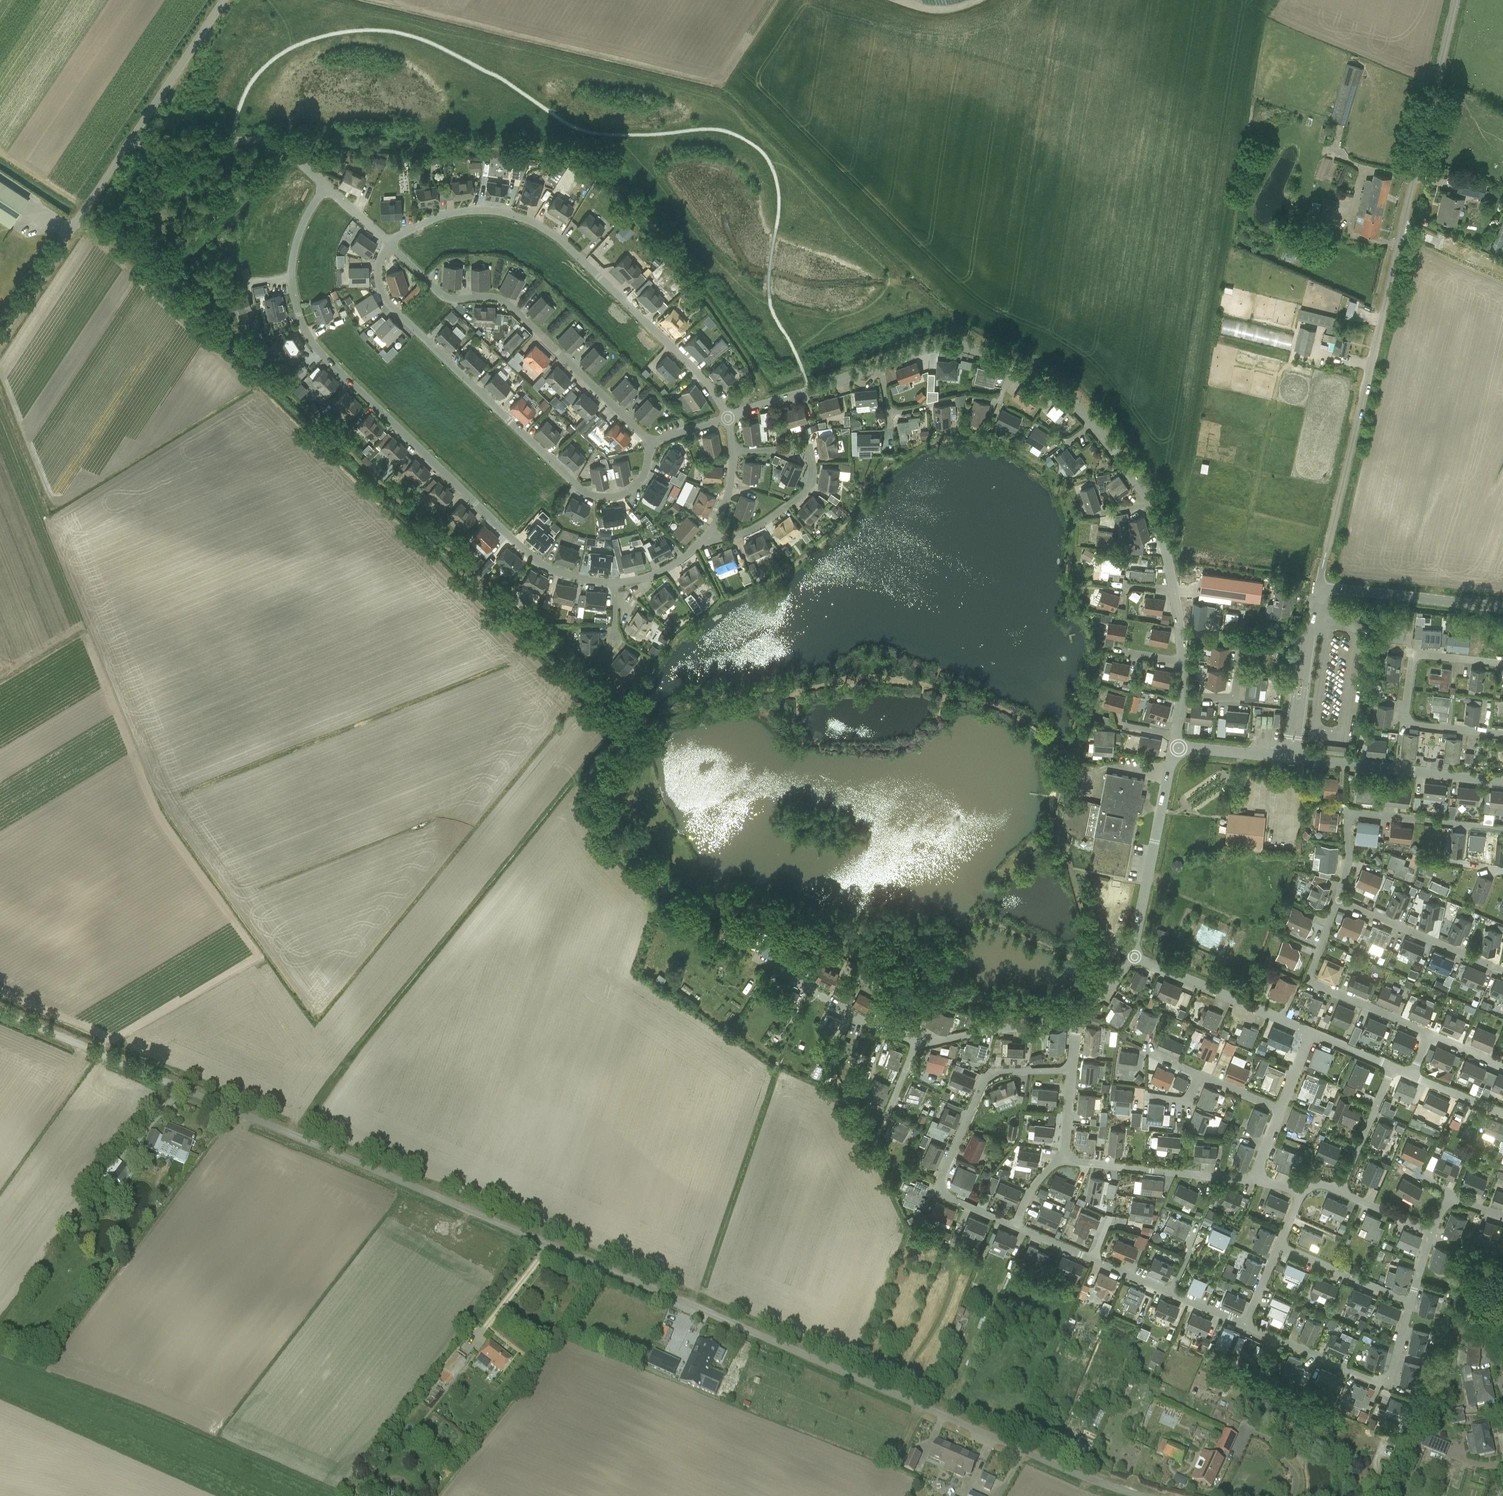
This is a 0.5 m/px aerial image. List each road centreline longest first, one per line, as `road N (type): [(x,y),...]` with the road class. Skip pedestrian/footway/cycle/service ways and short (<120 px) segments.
road 1 (unclassified): [(1142,1495),(0,1015)]
road 2 (unclassified): [(1502,608),(1317,589),(1455,0)]
road 3 (track): [(160,806),(0,403)]
road 4 (unclassified): [(0,338),(226,0)]

